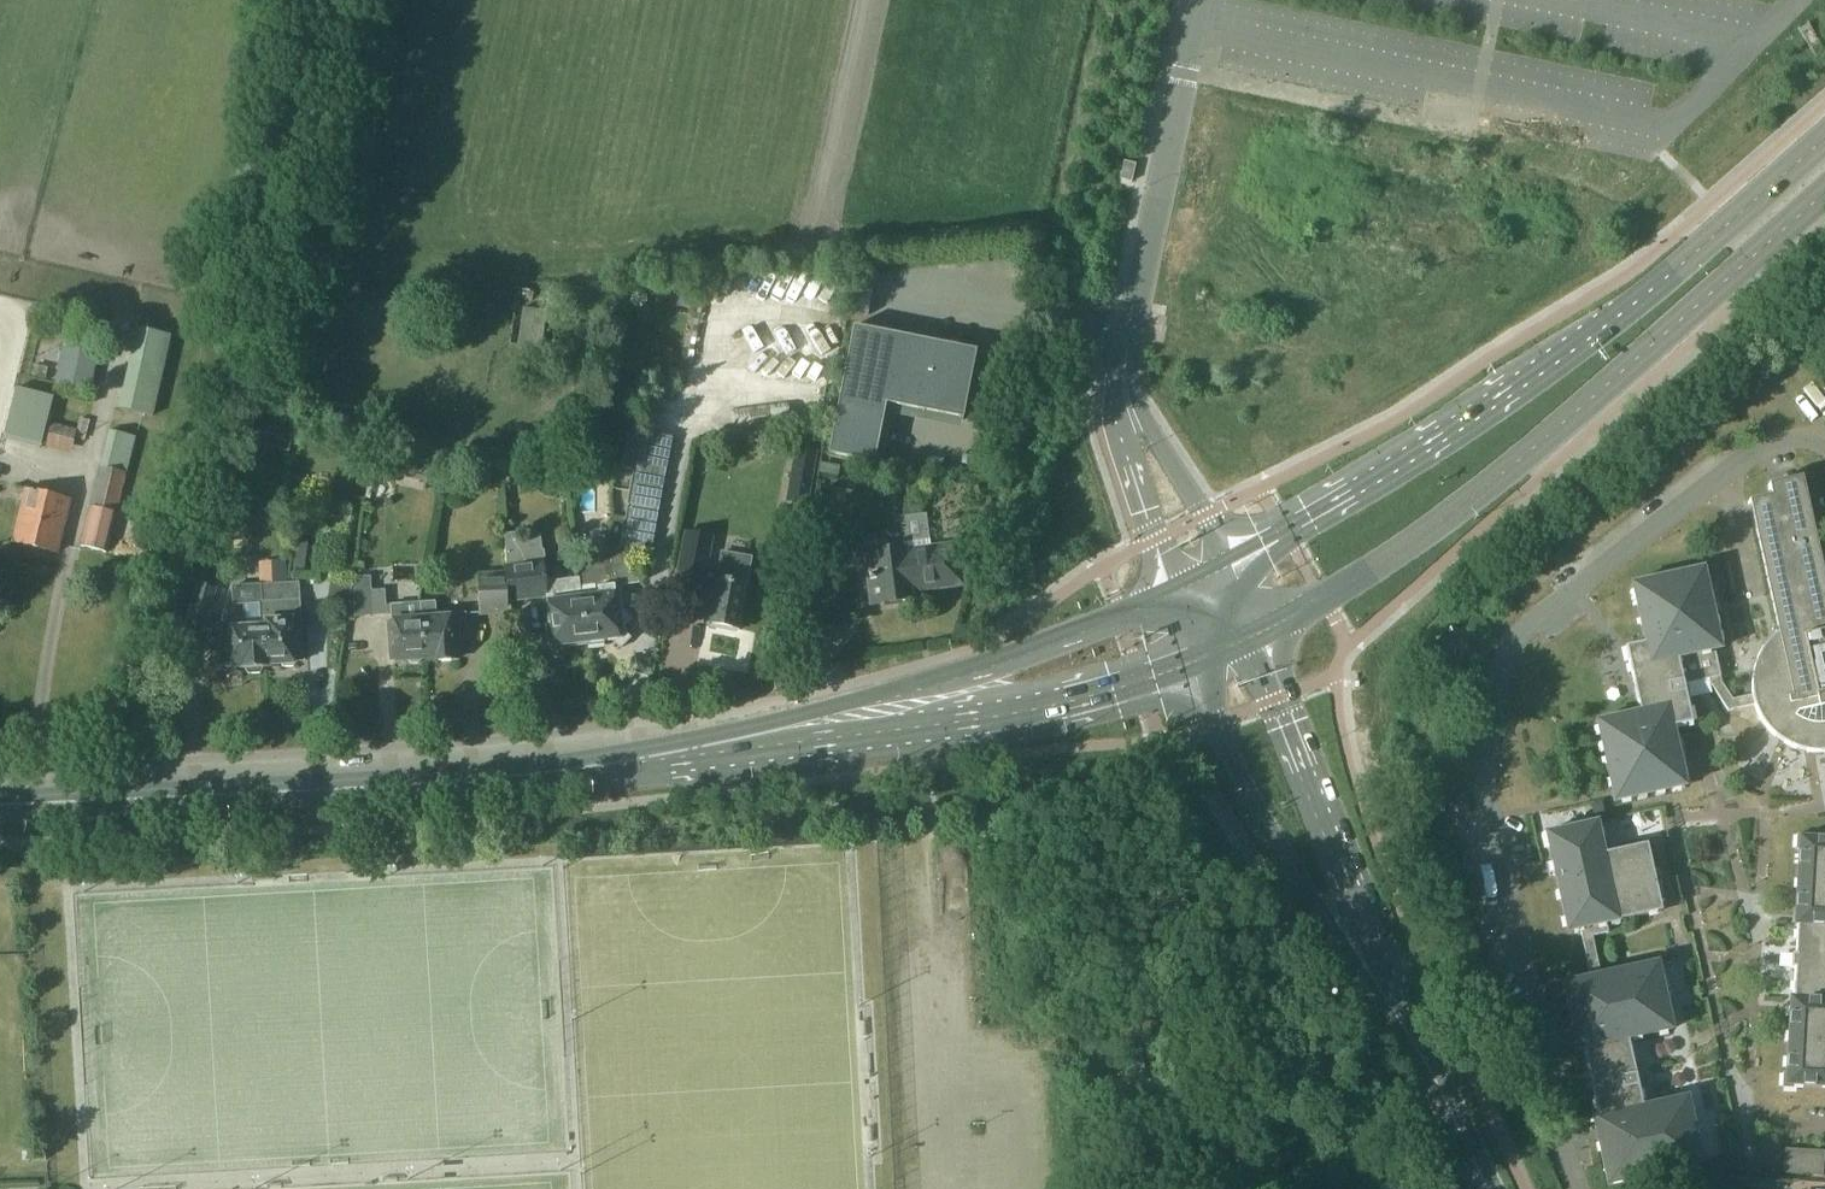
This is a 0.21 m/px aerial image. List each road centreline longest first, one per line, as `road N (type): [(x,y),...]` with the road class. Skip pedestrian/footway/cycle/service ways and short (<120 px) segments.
road 1 (primary): [(0,804),(473,779),(800,733)]
road 2 (primary): [(1824,134),(1502,404),(1224,563)]
road 3 (primary): [(1255,636),(1323,601),(1538,448),(1824,188)]
road 4 (track): [(122,762),(250,316)]
road 5 (primary): [(800,733),(936,733),(1195,662)]
road 6 (primary): [(1195,662),(1218,723),(1321,914),(1395,1009)]
road 7 (primary): [(1395,1009),(1255,636)]
road 8 (primary): [(1169,591),(800,733)]
road 9 (unclassified): [(1132,319),(1202,0)]
road 10 (unclassified): [(1132,319),(1121,355),(1119,422),(1169,591)]
road 11 (unclassified): [(1224,563),(1136,387),(1132,319)]
road 12 (primary): [(1484,1188),(1395,1009)]

